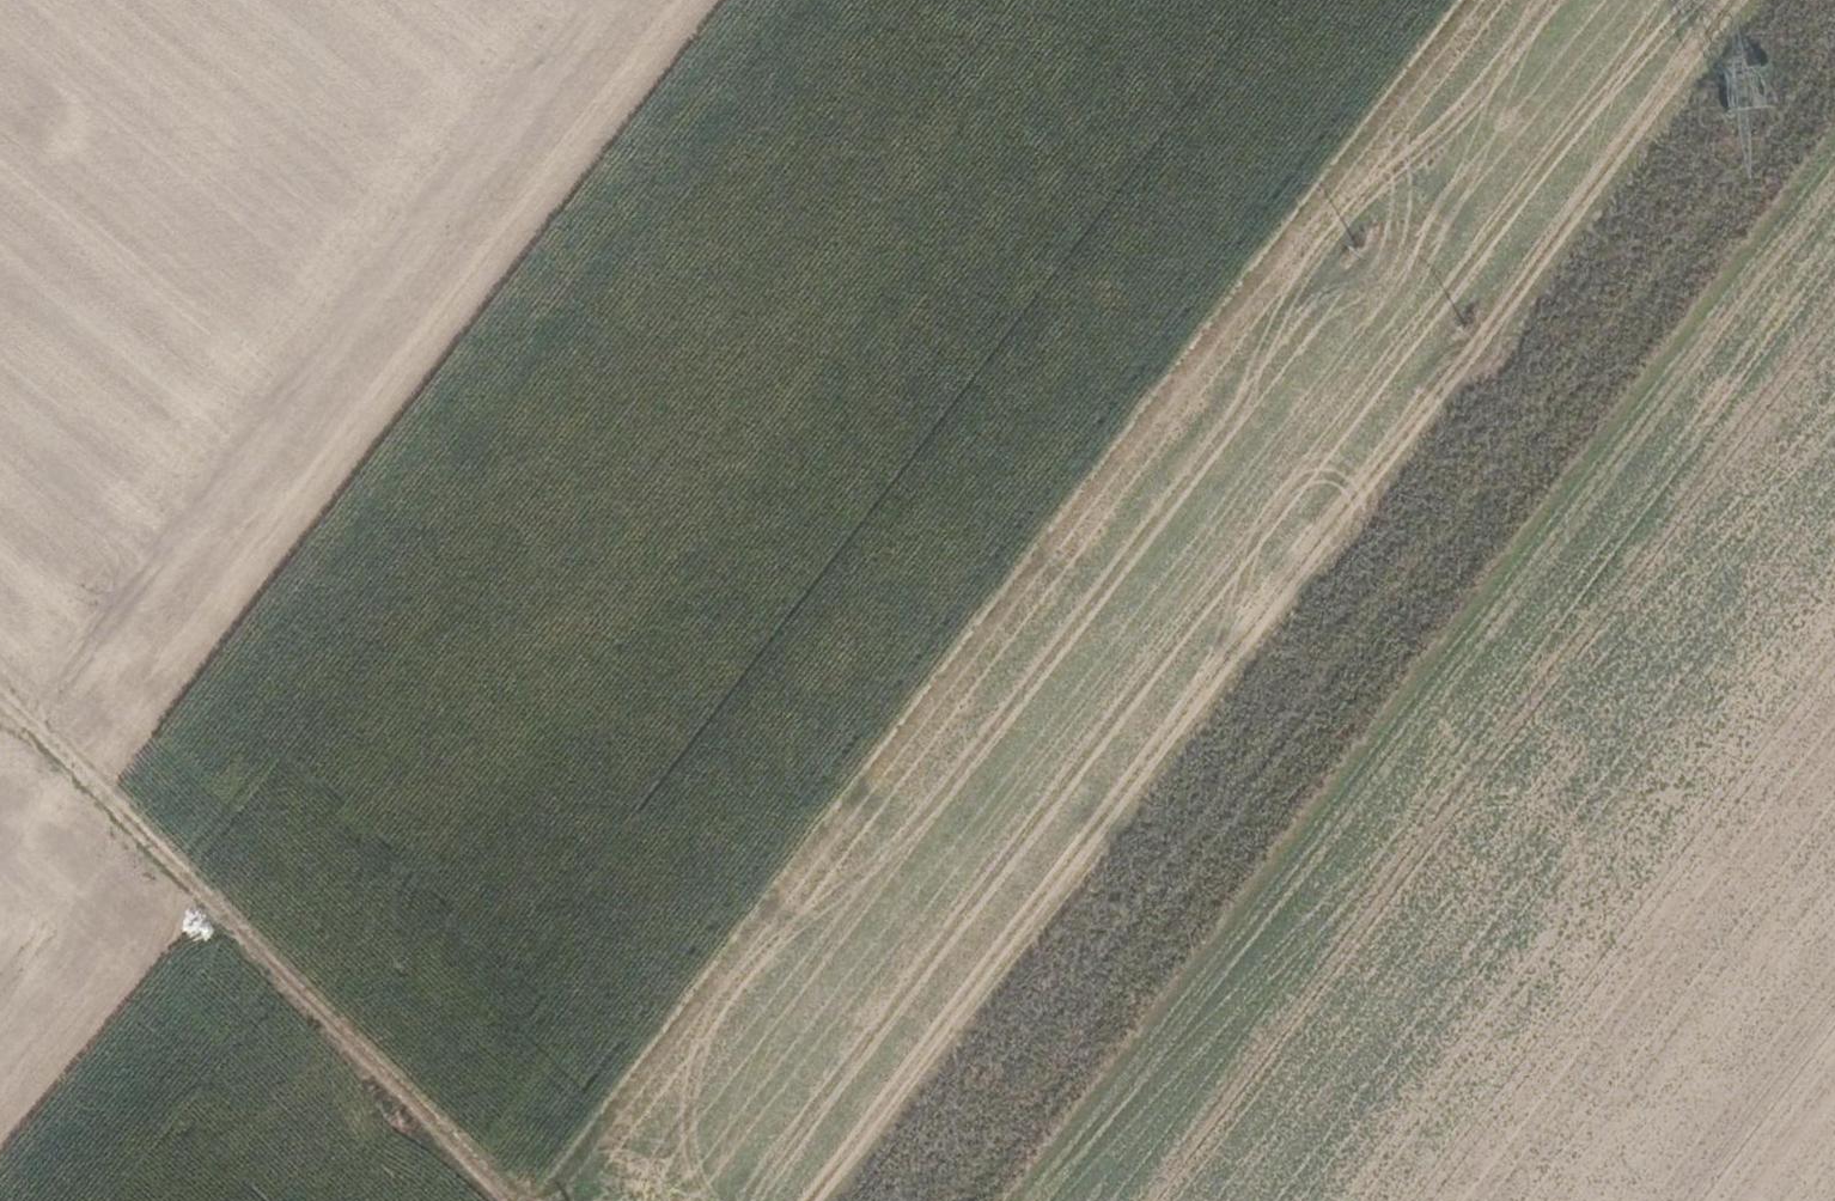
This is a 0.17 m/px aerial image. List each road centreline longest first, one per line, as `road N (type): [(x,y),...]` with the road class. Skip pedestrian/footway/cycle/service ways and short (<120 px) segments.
road 1 (track): [(0,695),(119,801),(416,1112),(519,1200)]

